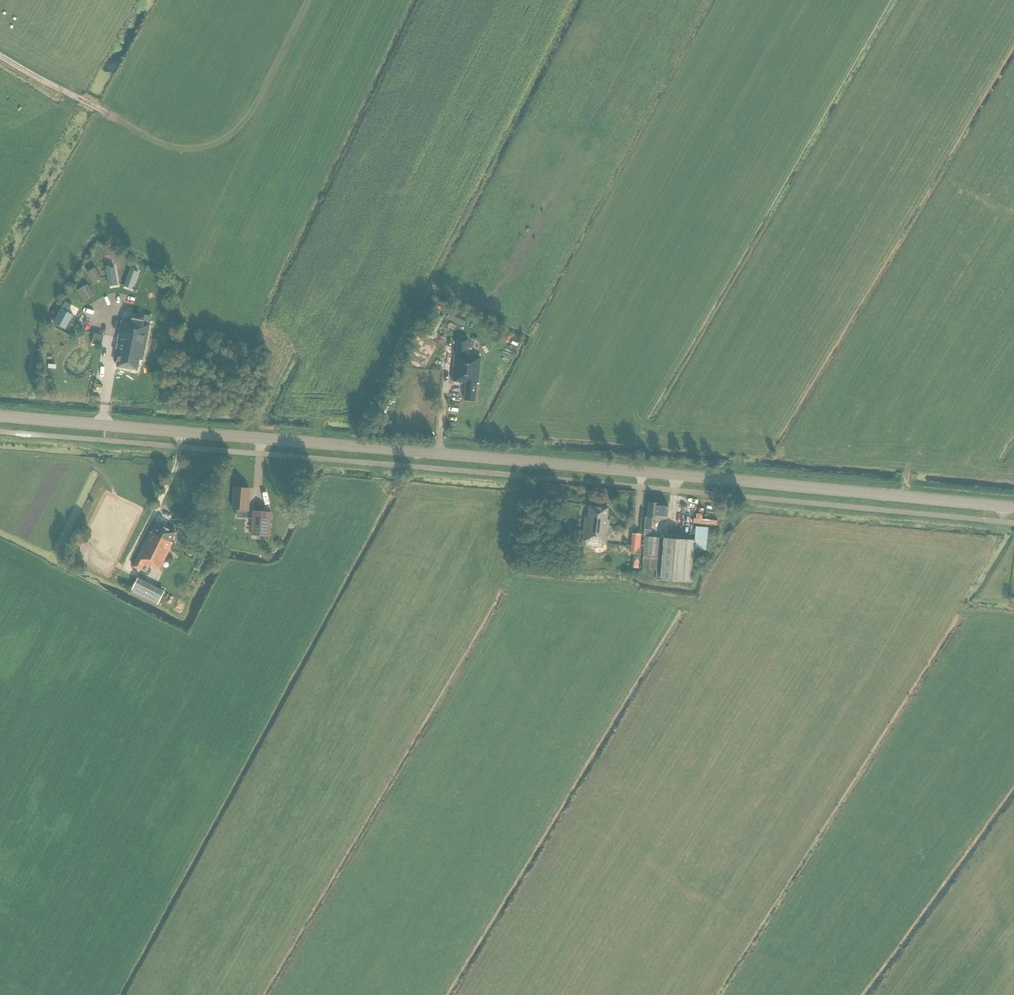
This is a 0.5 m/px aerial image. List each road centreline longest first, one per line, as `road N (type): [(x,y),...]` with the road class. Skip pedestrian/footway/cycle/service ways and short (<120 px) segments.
road 1 (secondary): [(1013,507),(0,416)]

